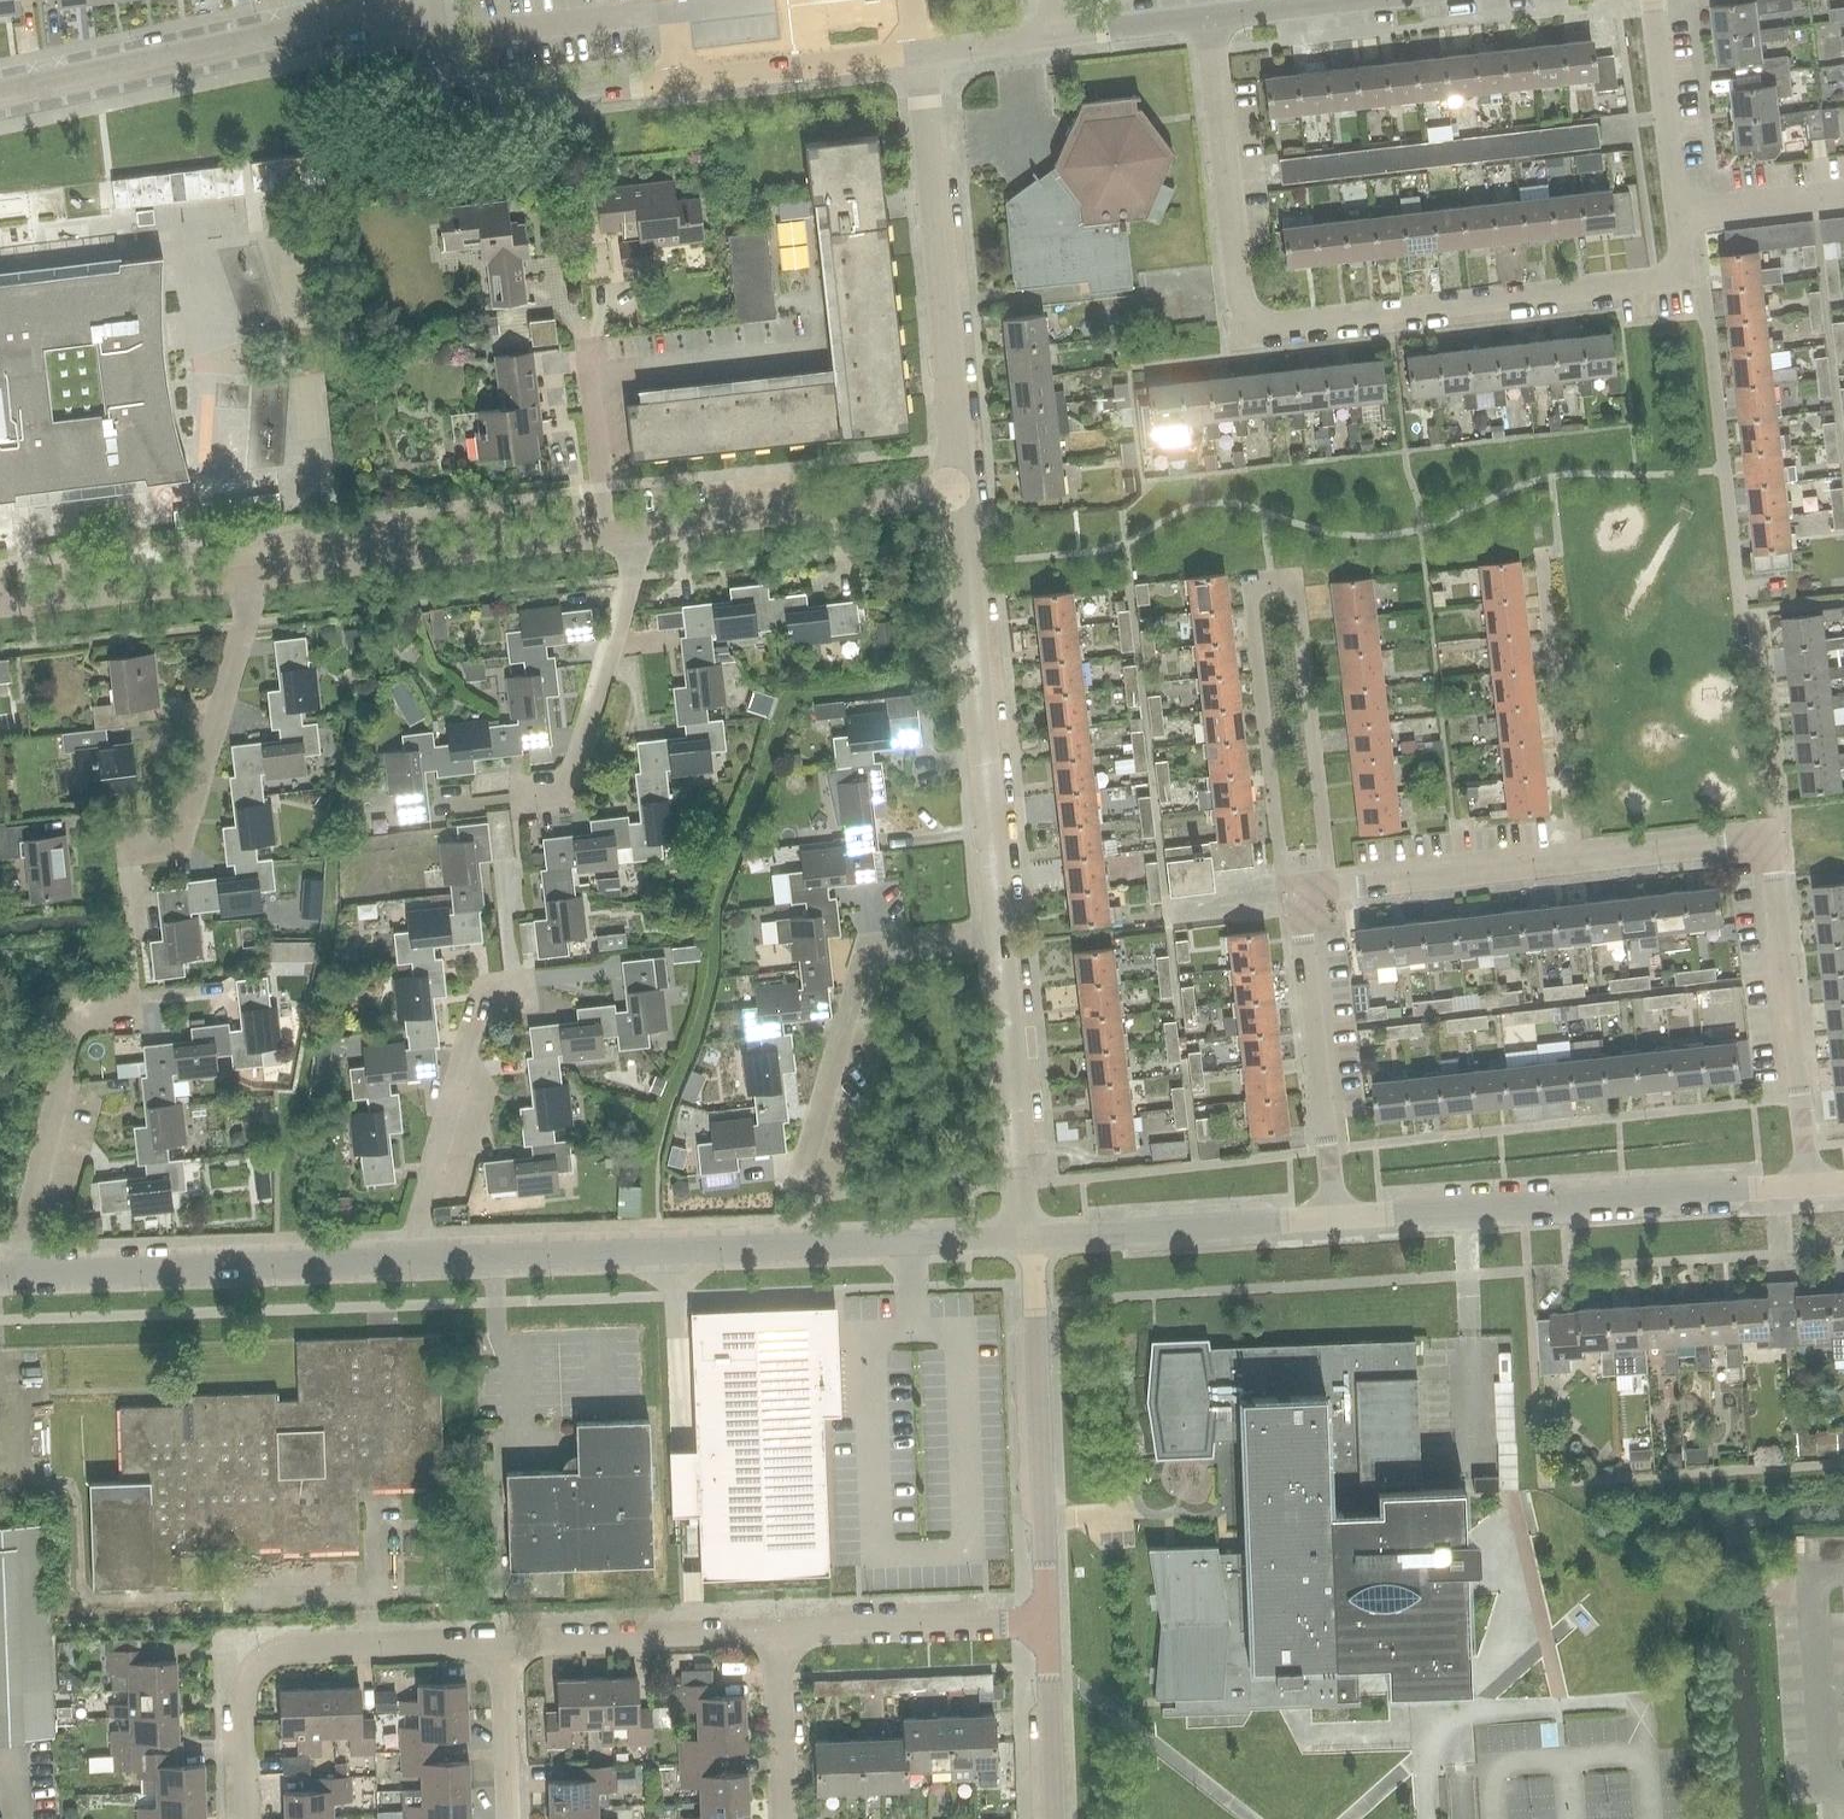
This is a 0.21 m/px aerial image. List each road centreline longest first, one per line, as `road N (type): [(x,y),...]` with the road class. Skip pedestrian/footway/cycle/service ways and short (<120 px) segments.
road 1 (residential): [(1684,211),(1690,274),(1425,309),(1245,319),(1210,19)]
road 2 (residential): [(1283,896),(1251,602),(1279,587),(1298,598),(1328,890)]
road 3 (residential): [(404,1260),(1030,1236)]
road 4 (unclassified): [(430,0),(440,72),(449,94),(463,99),(918,56)]
road 5 (residential): [(1595,858),(1771,835),(1812,1186)]
road 6 (residential): [(1337,1217),(1812,1186)]
road 7 (residential): [(963,495),(918,56)]
road 8 (unclassified): [(0,93),(428,0)]
road 9 (residential): [(999,931),(963,495)]
road 10 (residential): [(248,1818),(243,1707),(247,1681),(265,1660),(283,1649),(502,1643)]
road 11 (residential): [(17,1274),(404,1260)]
road 12 (residential): [(1048,1622),(1030,1236)]
road 13 (residential): [(258,576),(636,537)]
road 14 (residential): [(799,1186),(865,965),(890,944),(999,931)]
road 15 (residential): [(404,1260),(484,997),(494,988),(534,985)]
road 16 (residential): [(1337,1217),(1299,894)]
road 17 (residential): [(545,784),(600,779),(685,531)]
road 18 (residential): [(17,1274),(81,1010),(121,1001)]
road 19 (residential): [(1595,858),(1565,548)]
road 20 (residential): [(1030,1236),(1337,1217)]
road 21 (residential): [(1030,1236),(999,931)]
road 22 (residential): [(152,837),(185,833),(258,576)]
road 23 (residential): [(685,531),(963,495)]
road 24 (residential): [(502,1643),(777,1632)]
road 25 (residential): [(777,1632),(1048,1622)]
road 26 (residential): [(1328,890),(1595,858)]
road 27 (residential): [(0,606),(258,576)]
road 28 (residential): [(1659,0),(1684,211)]
road 29 (residential): [(636,537),(618,333)]
road 30 (residential): [(1055,1818),(1048,1622)]
road 31 (residential): [(784,1818),(777,1632)]
road 32 (residential): [(509,1818),(502,1643)]
road 33 (residential): [(1684,211),(1843,191)]
road 34 (unclassified): [(1210,19),(1362,0)]
road 35 (unclassified): [(1058,37),(1210,19)]
road 36 (unclassified): [(918,56),(1058,37)]

